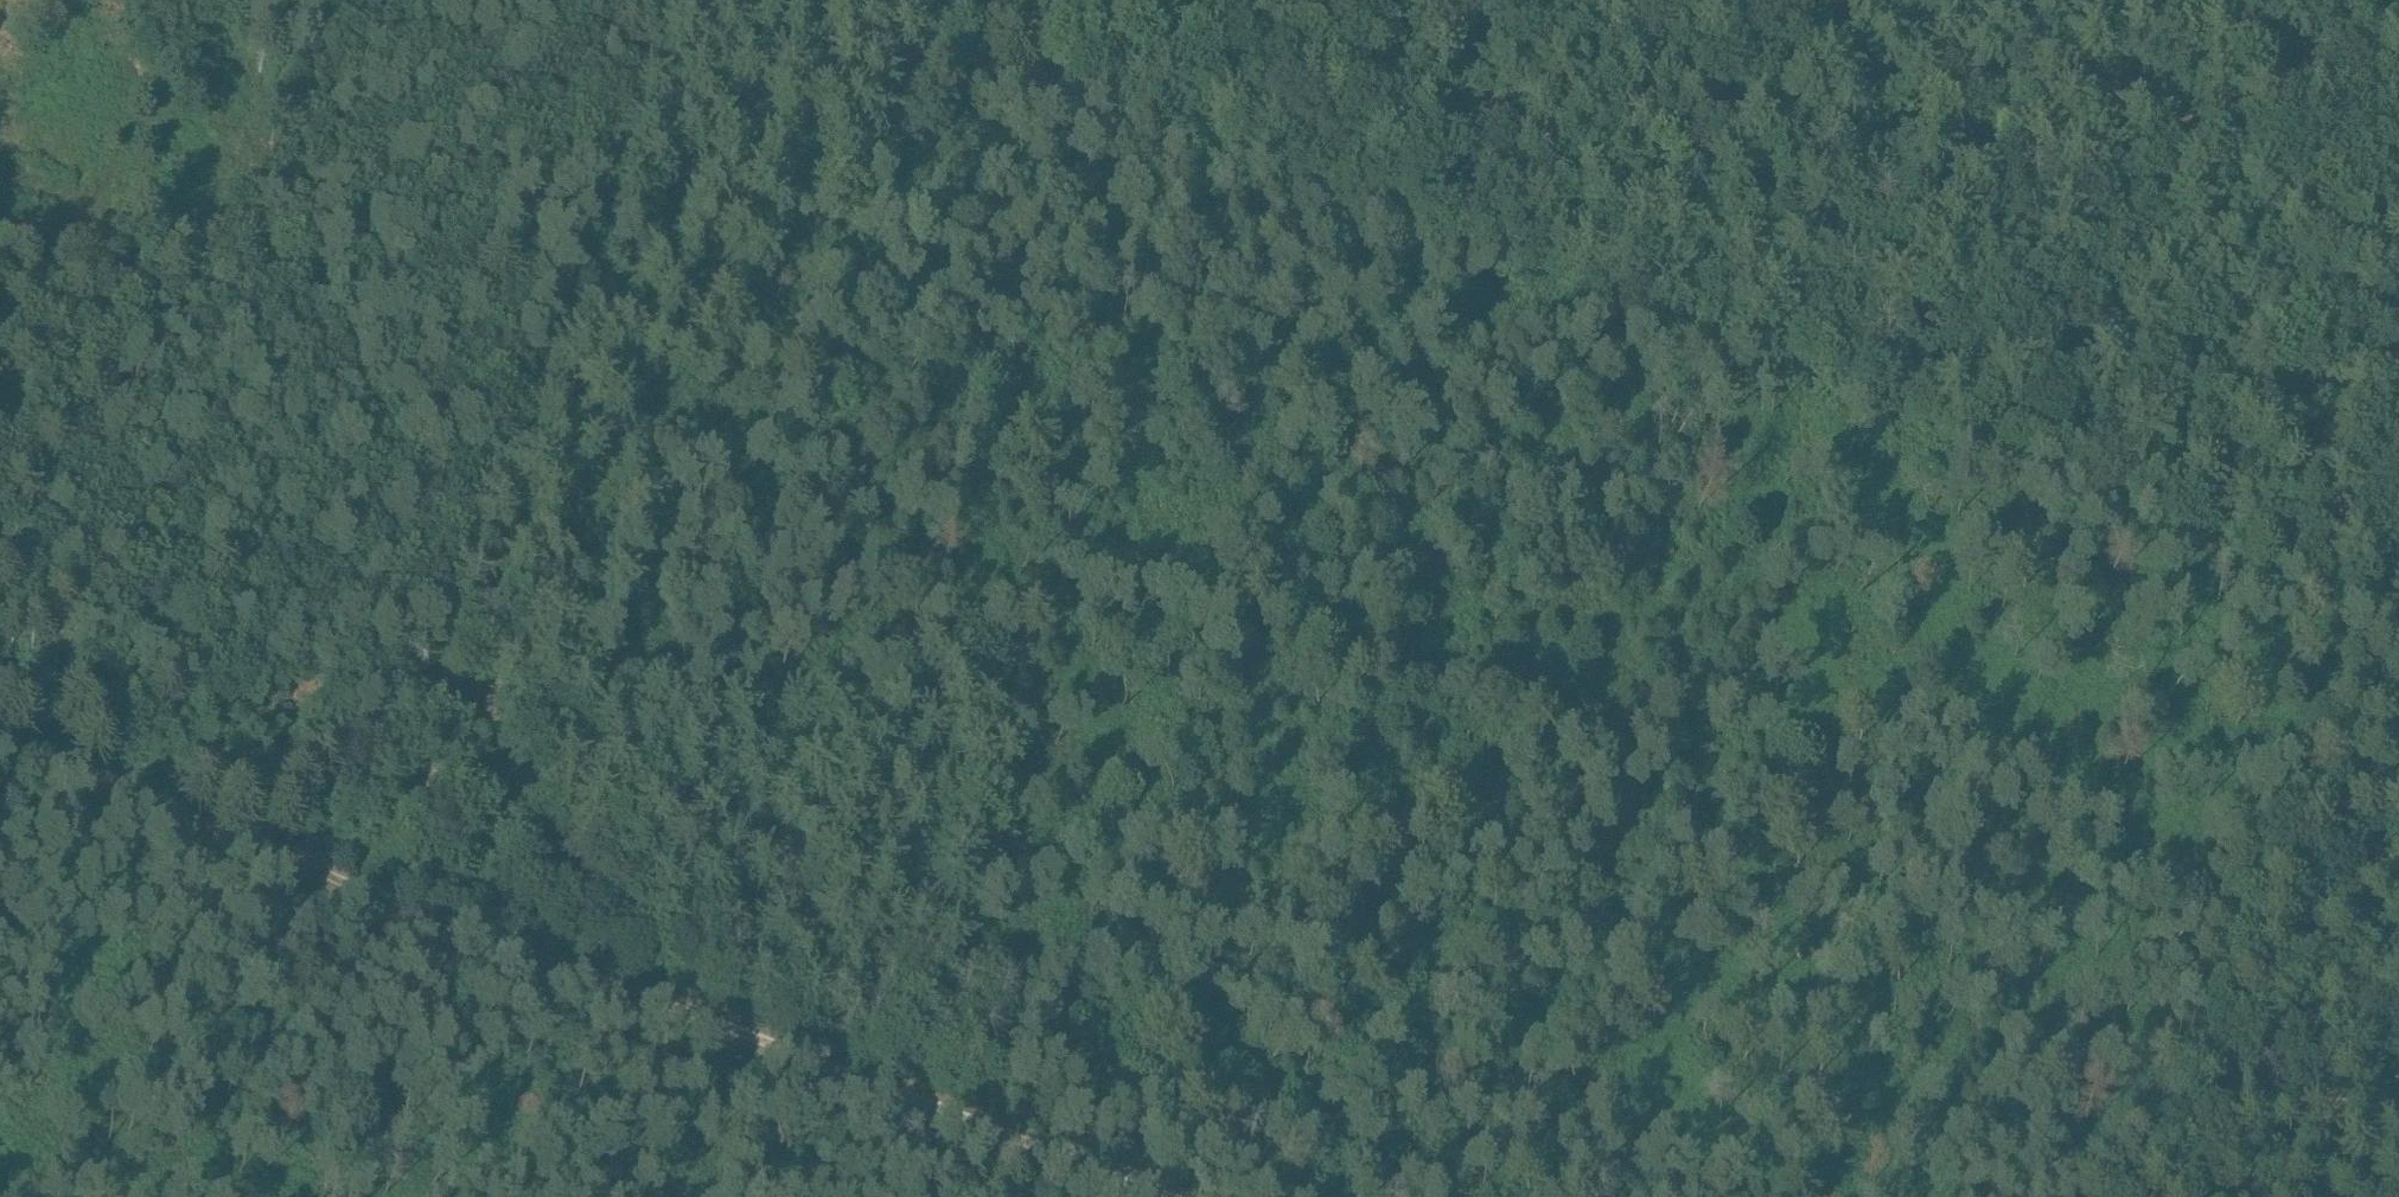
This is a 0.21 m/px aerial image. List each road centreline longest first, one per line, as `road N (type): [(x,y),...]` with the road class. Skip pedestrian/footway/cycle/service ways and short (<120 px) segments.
road 1 (track): [(350,882),(697,0)]
road 2 (track): [(1186,1196),(629,980),(350,882)]
road 3 (track): [(2127,1196),(2398,501)]
road 4 (track): [(629,980),(470,576)]
road 5 (track): [(350,882),(0,743)]
road 6 (track): [(350,882),(220,1196)]

